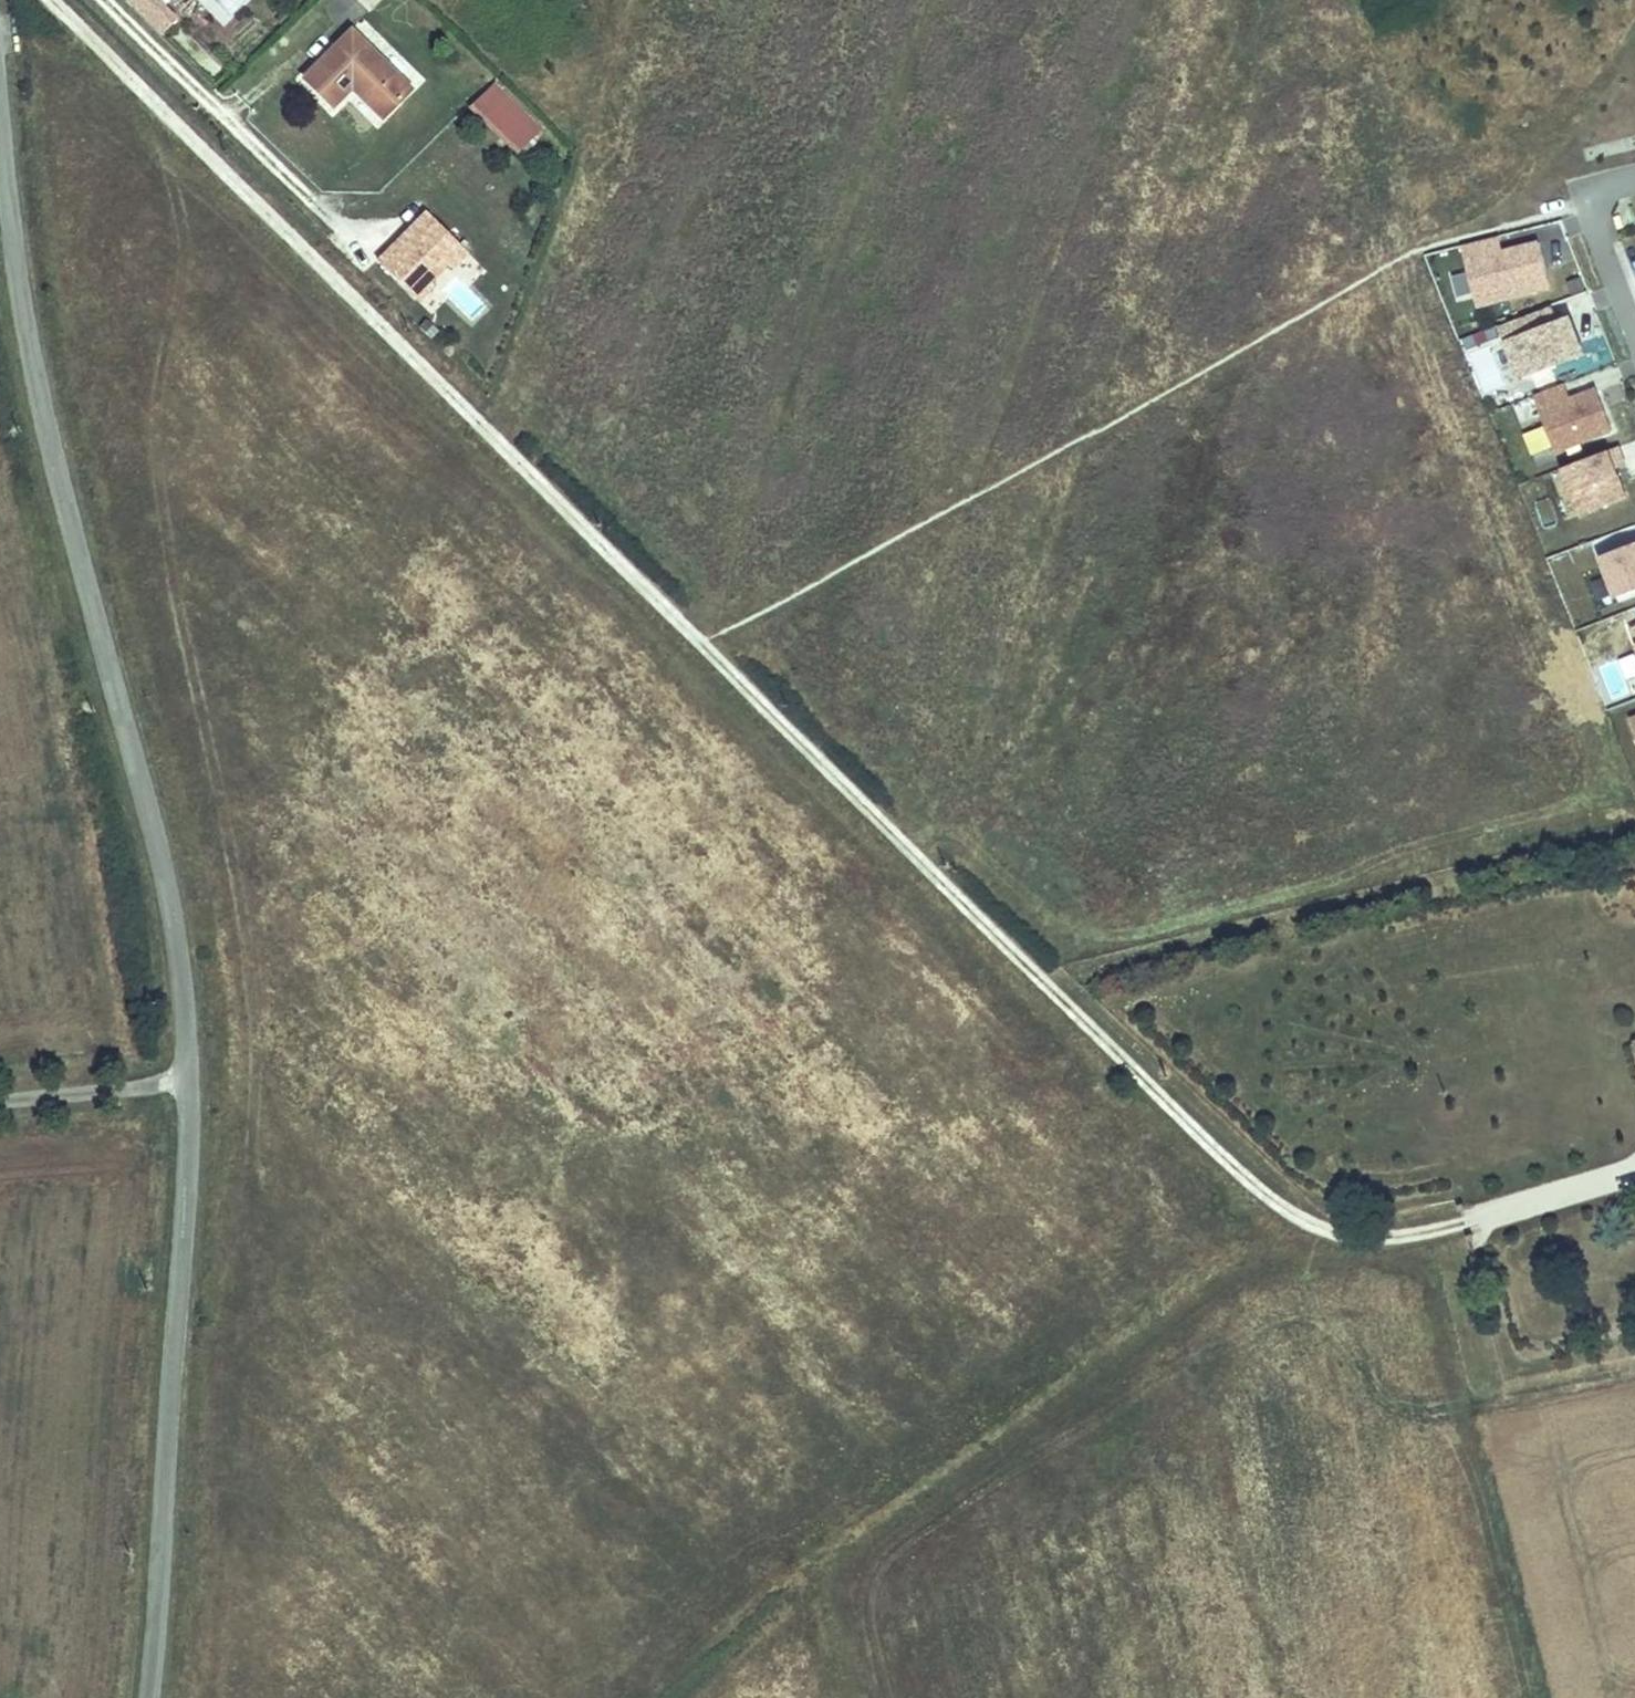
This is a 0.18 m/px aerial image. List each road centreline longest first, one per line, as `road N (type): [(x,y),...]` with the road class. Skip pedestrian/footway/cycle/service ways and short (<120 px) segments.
road 1 (residential): [(0,81),(40,400),(160,843),(189,1081),(187,1381),(158,1697)]
road 2 (residential): [(1634,182),(1618,186),(1598,221),(1634,326)]

